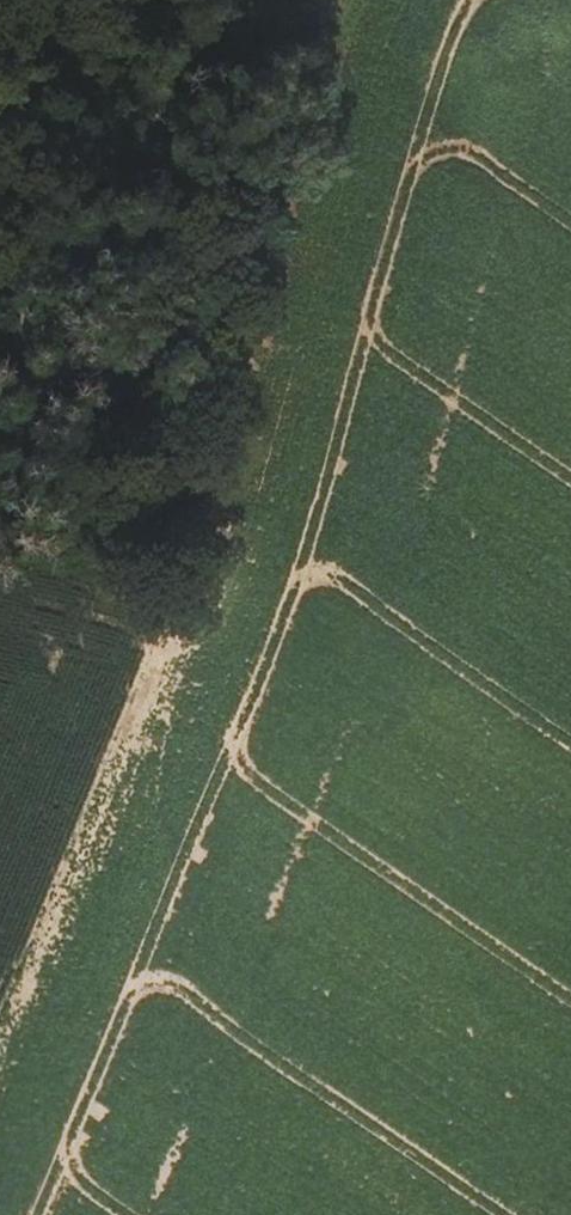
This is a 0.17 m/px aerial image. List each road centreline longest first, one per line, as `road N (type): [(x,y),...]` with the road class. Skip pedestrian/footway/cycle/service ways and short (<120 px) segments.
road 1 (track): [(323,0),(306,20),(241,58),(86,210),(0,272)]

